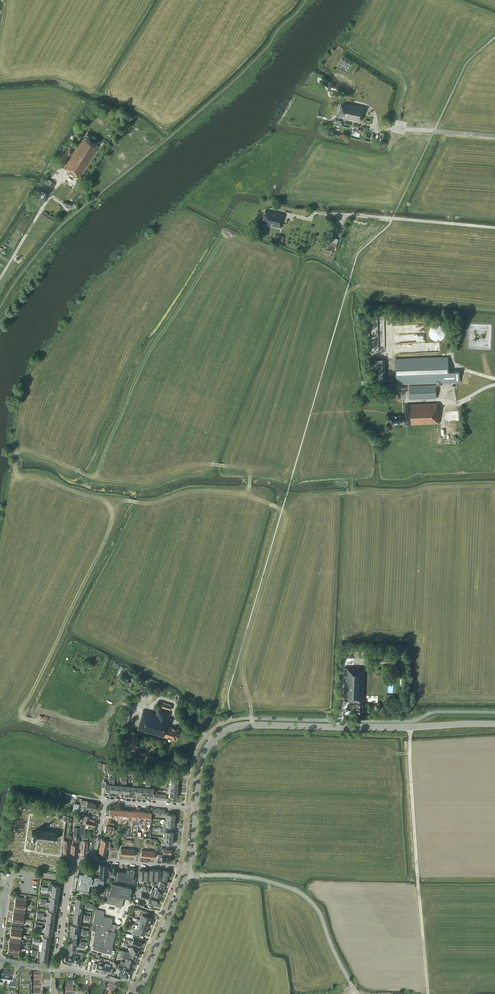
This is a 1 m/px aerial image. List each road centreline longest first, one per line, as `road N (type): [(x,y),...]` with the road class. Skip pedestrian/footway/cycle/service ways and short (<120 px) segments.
road 1 (secondary): [(494,723),(243,725),(217,735),(199,767)]
road 2 (track): [(410,727),(428,993)]
road 3 (residential): [(92,859),(105,799),(196,807)]
road 4 (secondary): [(141,988),(188,868)]

